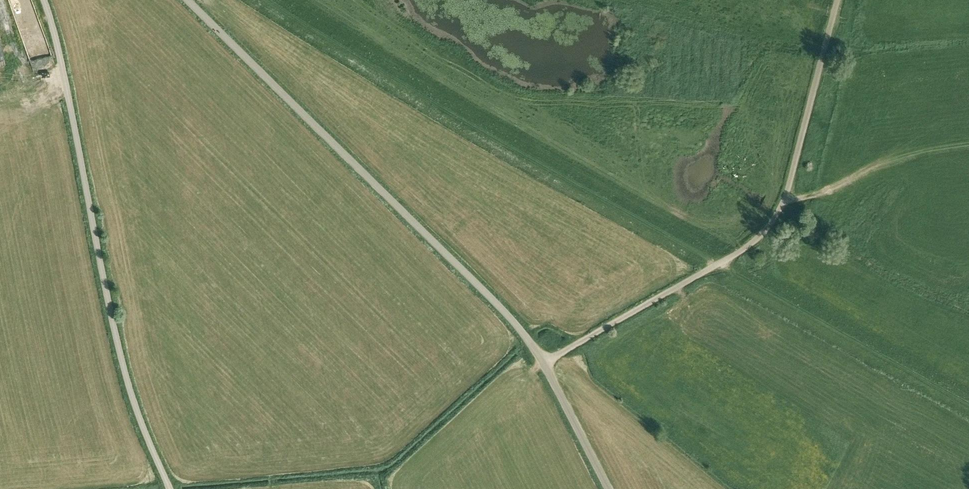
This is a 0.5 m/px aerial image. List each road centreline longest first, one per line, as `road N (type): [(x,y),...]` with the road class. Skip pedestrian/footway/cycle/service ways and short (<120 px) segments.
road 1 (unclassified): [(611,488),(535,343),(502,305),(187,0)]
road 2 (unclassified): [(169,488),(131,398),(45,0)]
road 3 (track): [(546,364),(720,264),(773,220),(834,0)]

